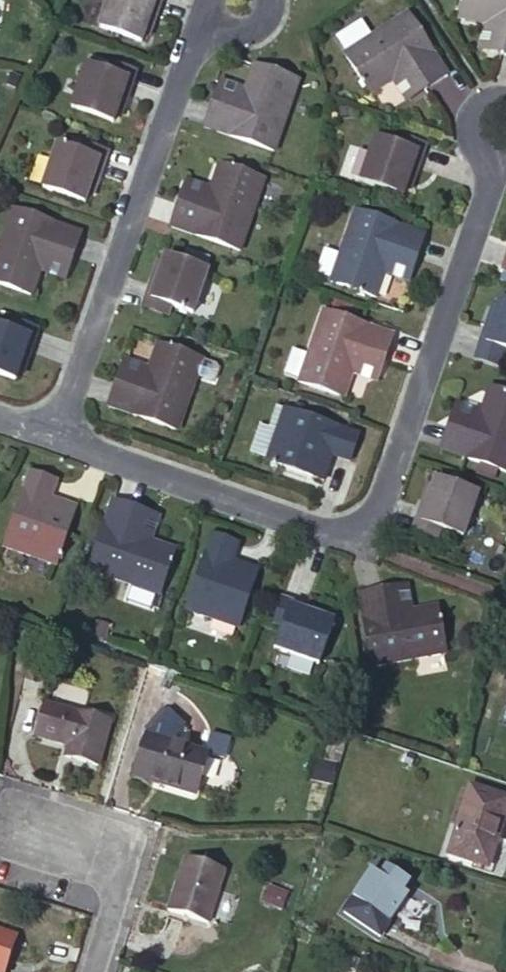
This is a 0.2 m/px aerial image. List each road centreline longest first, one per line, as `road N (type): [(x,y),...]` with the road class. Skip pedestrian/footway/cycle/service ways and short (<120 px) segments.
road 1 (residential): [(487,165),(373,509),(351,526),(326,532),(53,438)]
road 2 (residential): [(53,438),(201,17)]
road 3 (residential): [(50,833),(103,923),(87,971)]

